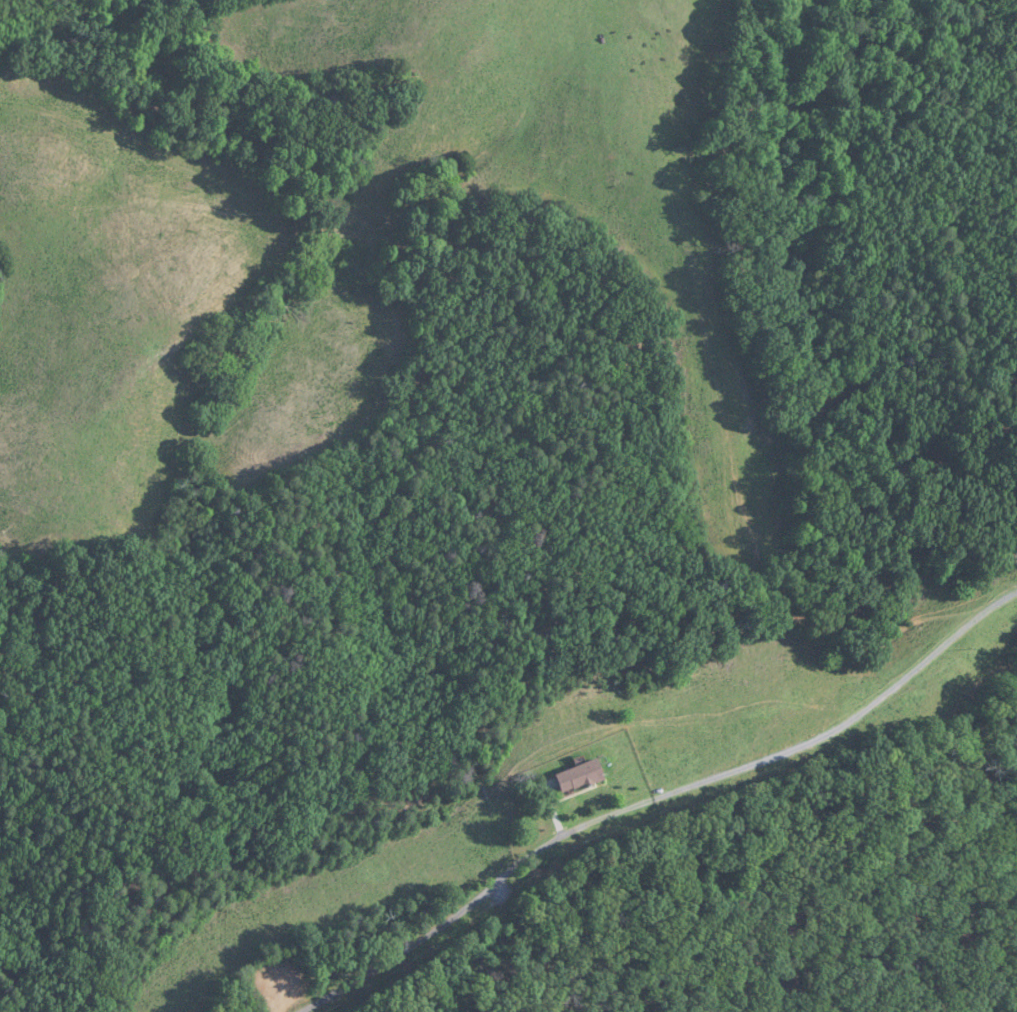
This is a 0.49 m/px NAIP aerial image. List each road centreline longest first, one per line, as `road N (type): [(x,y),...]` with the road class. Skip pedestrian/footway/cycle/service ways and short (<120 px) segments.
road 1 (residential): [(301,1011),(446,922),(541,851)]

